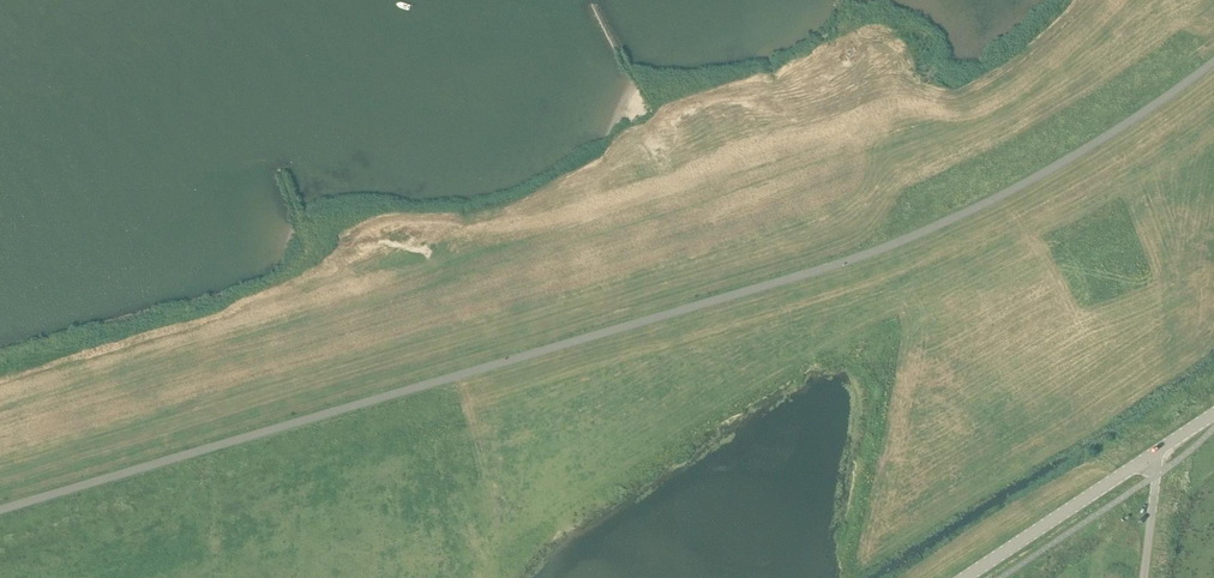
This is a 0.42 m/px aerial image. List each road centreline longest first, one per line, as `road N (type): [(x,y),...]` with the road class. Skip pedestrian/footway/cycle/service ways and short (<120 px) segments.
road 1 (secondary): [(1213,414),(962,577)]

